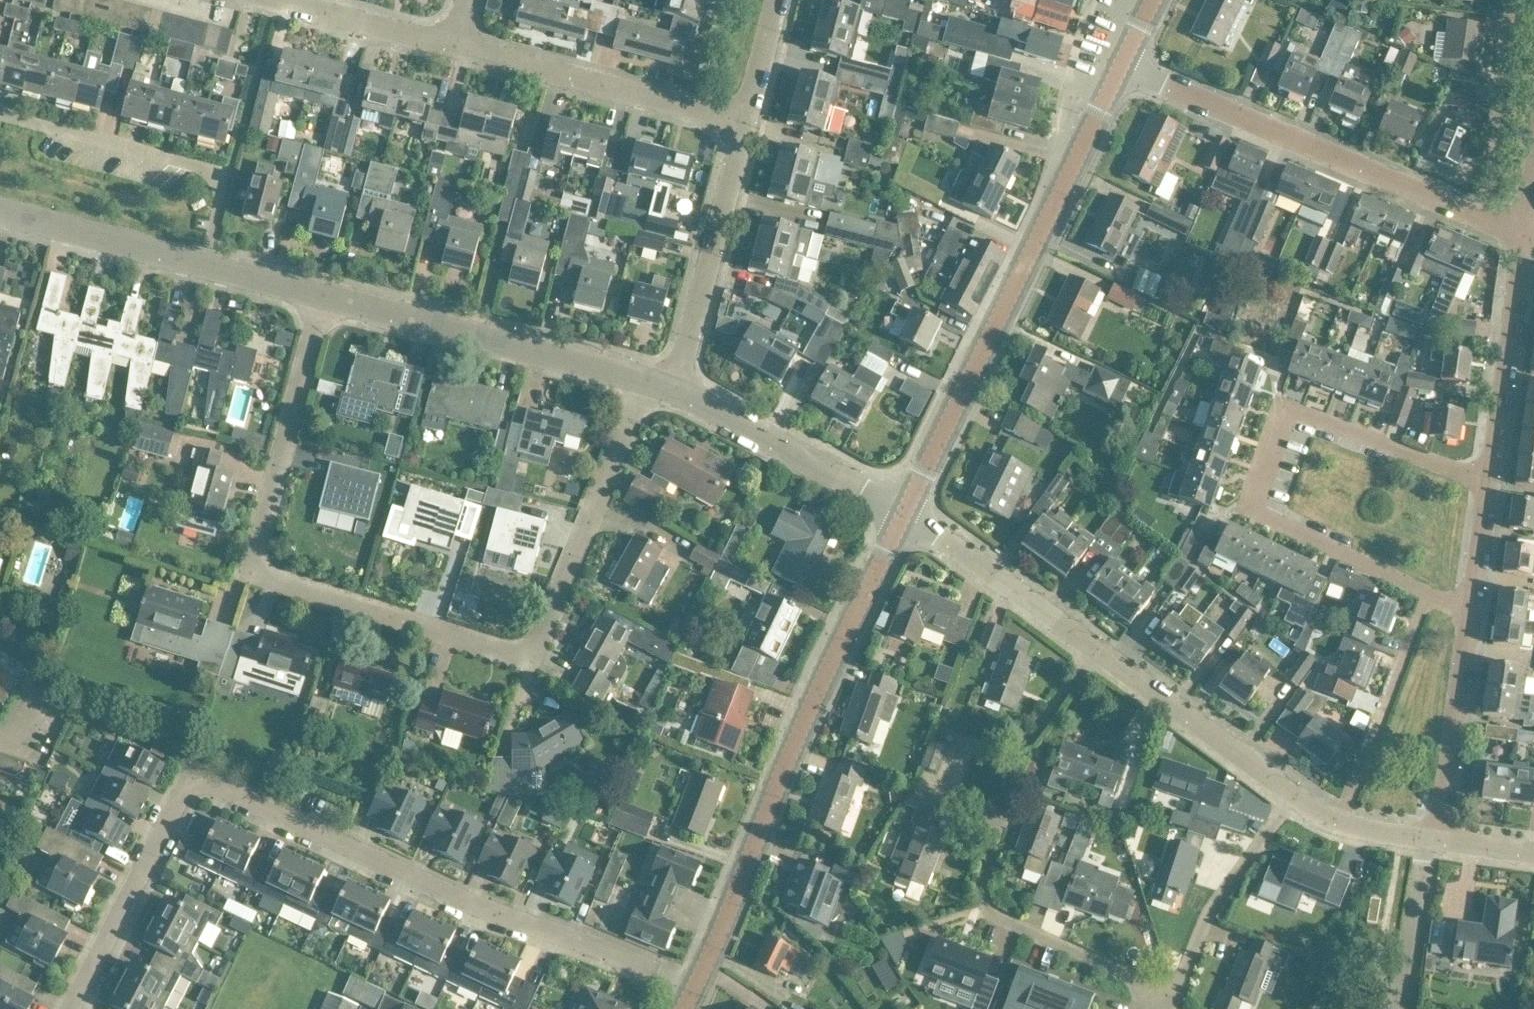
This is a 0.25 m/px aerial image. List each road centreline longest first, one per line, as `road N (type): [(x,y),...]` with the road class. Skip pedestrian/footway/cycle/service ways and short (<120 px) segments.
road 1 (residential): [(645,388),(570,627),(554,658),(529,662),(279,580),(259,565),(259,539),(325,302)]
road 2 (residential): [(77,1008),(180,798),(194,786),(212,787),(549,940),(691,991)]
road 3 (tertiary): [(691,991),(825,674),(909,503)]
road 4 (residential): [(1428,594),(1250,510),(1287,409),(1489,482)]
road 5 (tertiary): [(909,503),(1128,69)]
road 6 (residential): [(1097,656),(1049,726),(1022,789),(999,877),(1006,911),(1028,930),(1160,996)]
road 7 (residential): [(1477,217),(1128,69)]
road 8 (residential): [(325,302),(0,215)]
road 9 (residential): [(645,388),(325,302)]
road 10 (residential): [(741,139),(455,48)]
road 11 (residential): [(676,394),(741,139)]
road 12 (residential): [(909,503),(676,394)]
road 13 (residential): [(1489,482),(1524,236)]
road 14 (residential): [(1341,824),(1428,594)]
road 15 (residential): [(1097,656),(909,503)]
road 16 (residential): [(1286,800),(1097,656)]
road 17 (residential): [(1436,843),(1471,611)]
road 18 (residential): [(1160,996),(1286,800)]
road 19 (residential): [(1477,217),(1510,0)]
road 20 (residential): [(455,48),(258,0)]
road 21 (residential): [(1426,841),(1401,1008)]
road 22 (residential): [(741,139),(777,0)]
road 23 (residential): [(1471,611),(1489,482)]

